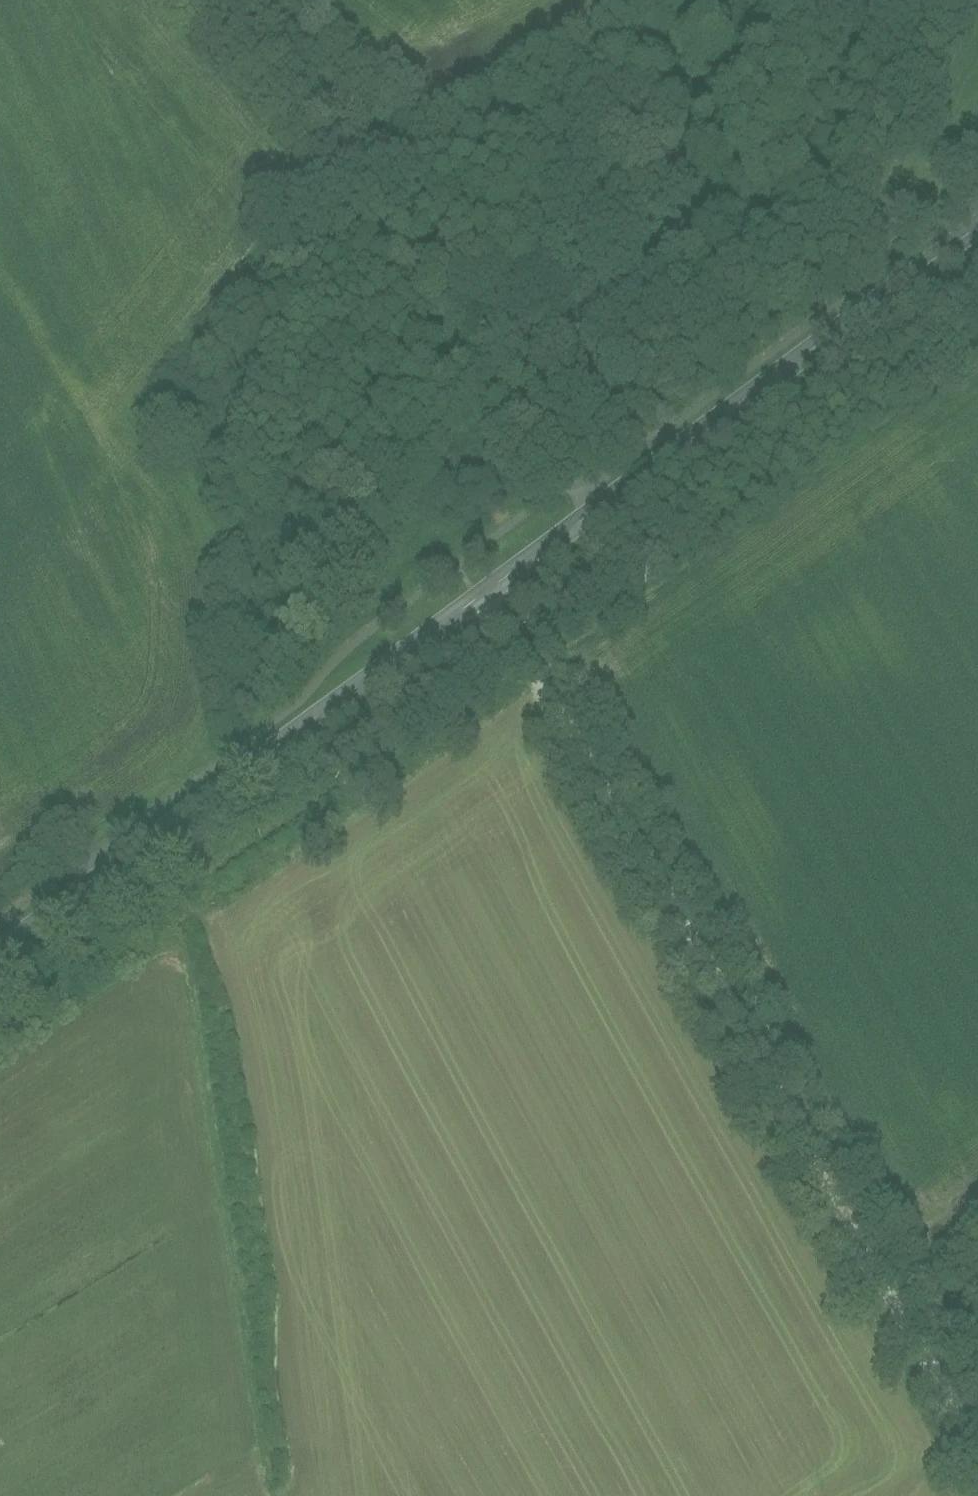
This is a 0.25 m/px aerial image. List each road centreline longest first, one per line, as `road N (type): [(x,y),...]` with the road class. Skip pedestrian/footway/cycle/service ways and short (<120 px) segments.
road 1 (tertiary): [(0,951),(977,223)]
road 2 (track): [(977,1450),(487,583)]

